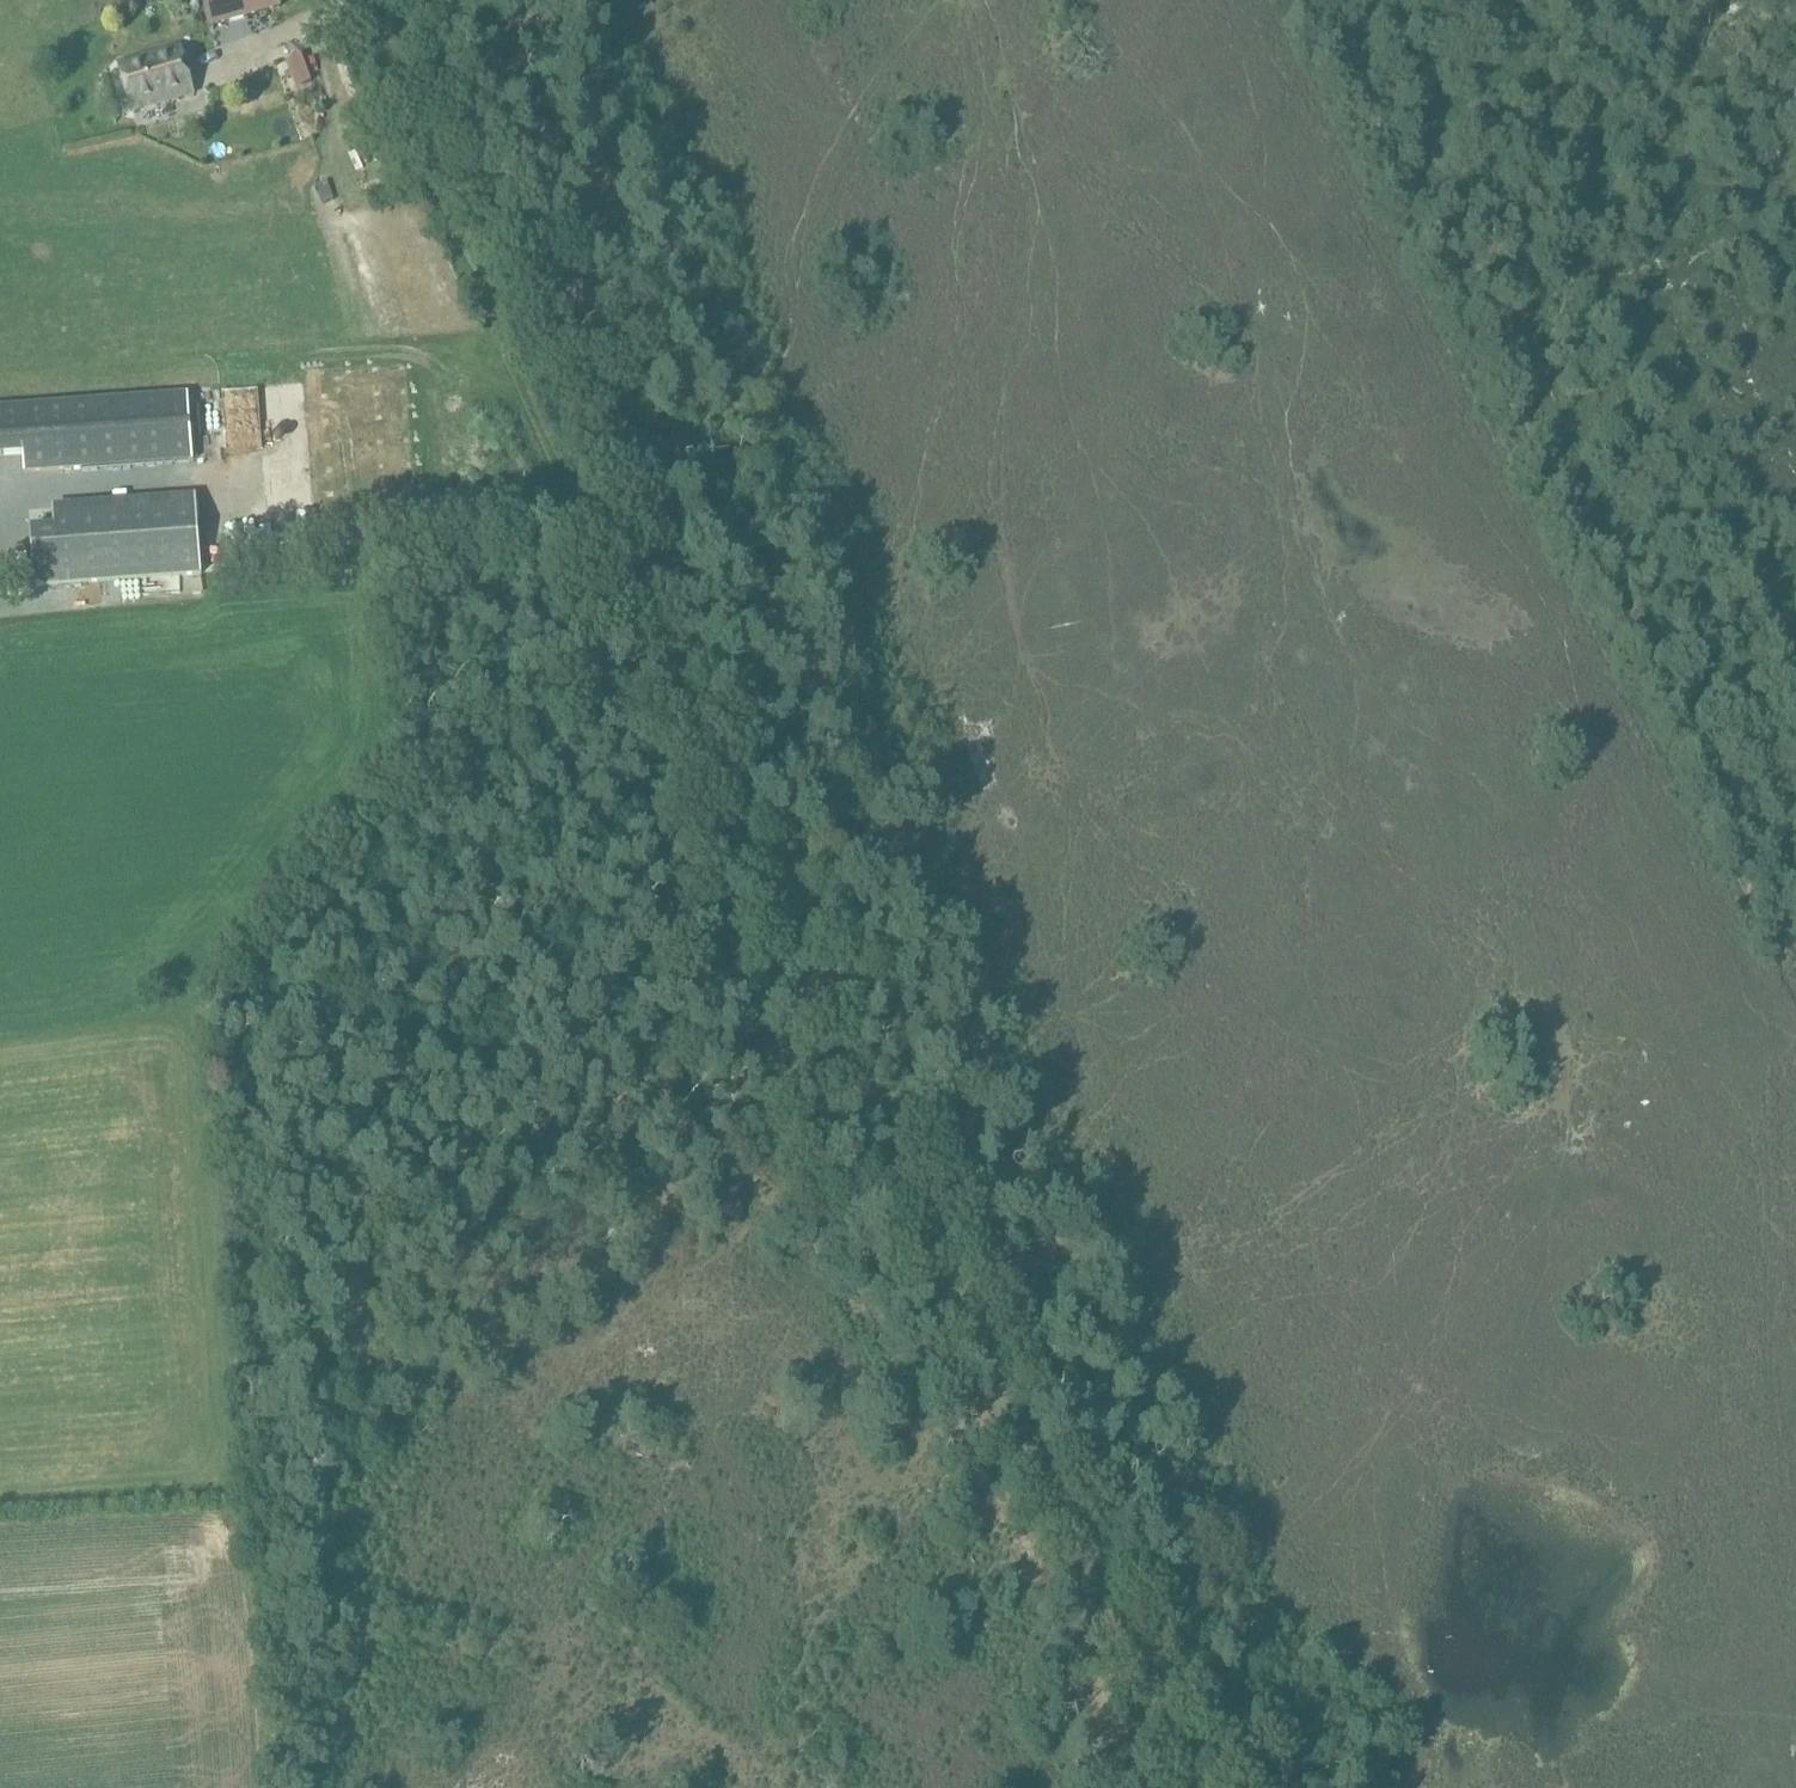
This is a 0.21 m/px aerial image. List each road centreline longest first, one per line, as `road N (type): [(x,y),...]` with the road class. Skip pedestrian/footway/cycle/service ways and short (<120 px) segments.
road 1 (track): [(347,0),(612,538)]

